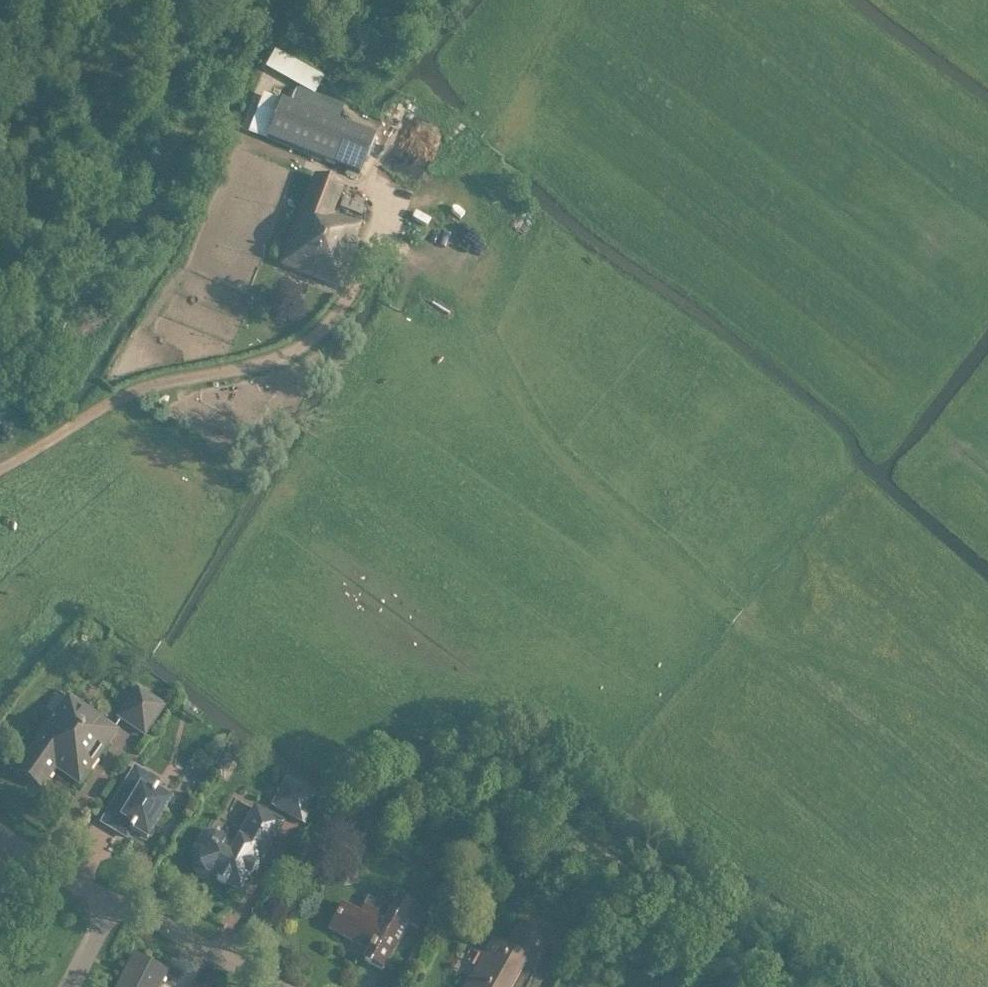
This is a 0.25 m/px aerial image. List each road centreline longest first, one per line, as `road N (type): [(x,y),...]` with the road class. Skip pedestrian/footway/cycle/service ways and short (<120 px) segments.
road 1 (residential): [(282,986),(110,896)]

